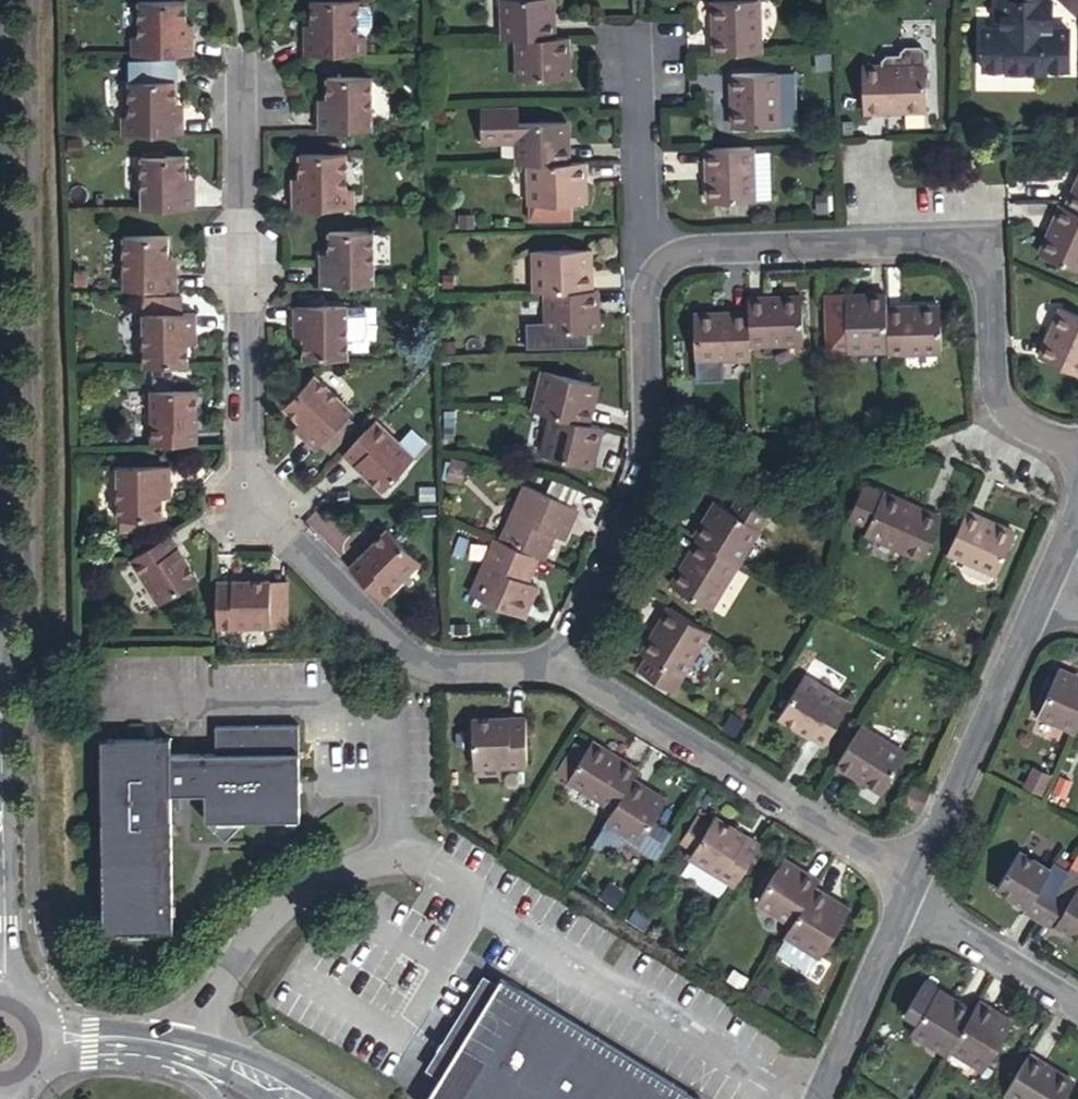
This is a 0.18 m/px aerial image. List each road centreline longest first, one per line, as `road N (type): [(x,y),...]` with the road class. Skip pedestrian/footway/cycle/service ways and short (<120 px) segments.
road 1 (unclassified): [(0,121),(6,925),(0,990)]
road 2 (residential): [(556,662),(426,667),(243,507),(241,49)]
road 3 (residential): [(650,264),(693,246),(968,239),(982,258),(988,385),(1007,416),(1077,452)]
road 4 (residential): [(919,883),(556,662)]
road 5 (residential): [(556,662),(650,452),(643,288),(650,264)]
road 6 (unclassified): [(187,1046),(229,957),(294,888),(387,860),(426,867)]
road 7 (residential): [(919,883),(1042,599)]
road 8 (residential): [(643,34),(650,264)]
road 9 (residential): [(819,1098),(907,908)]
road 10 (residential): [(907,908),(1077,1008)]
road 11 (residential): [(41,1043),(89,1037),(187,1046)]
road 12 (residential): [(187,1046),(305,1098)]

